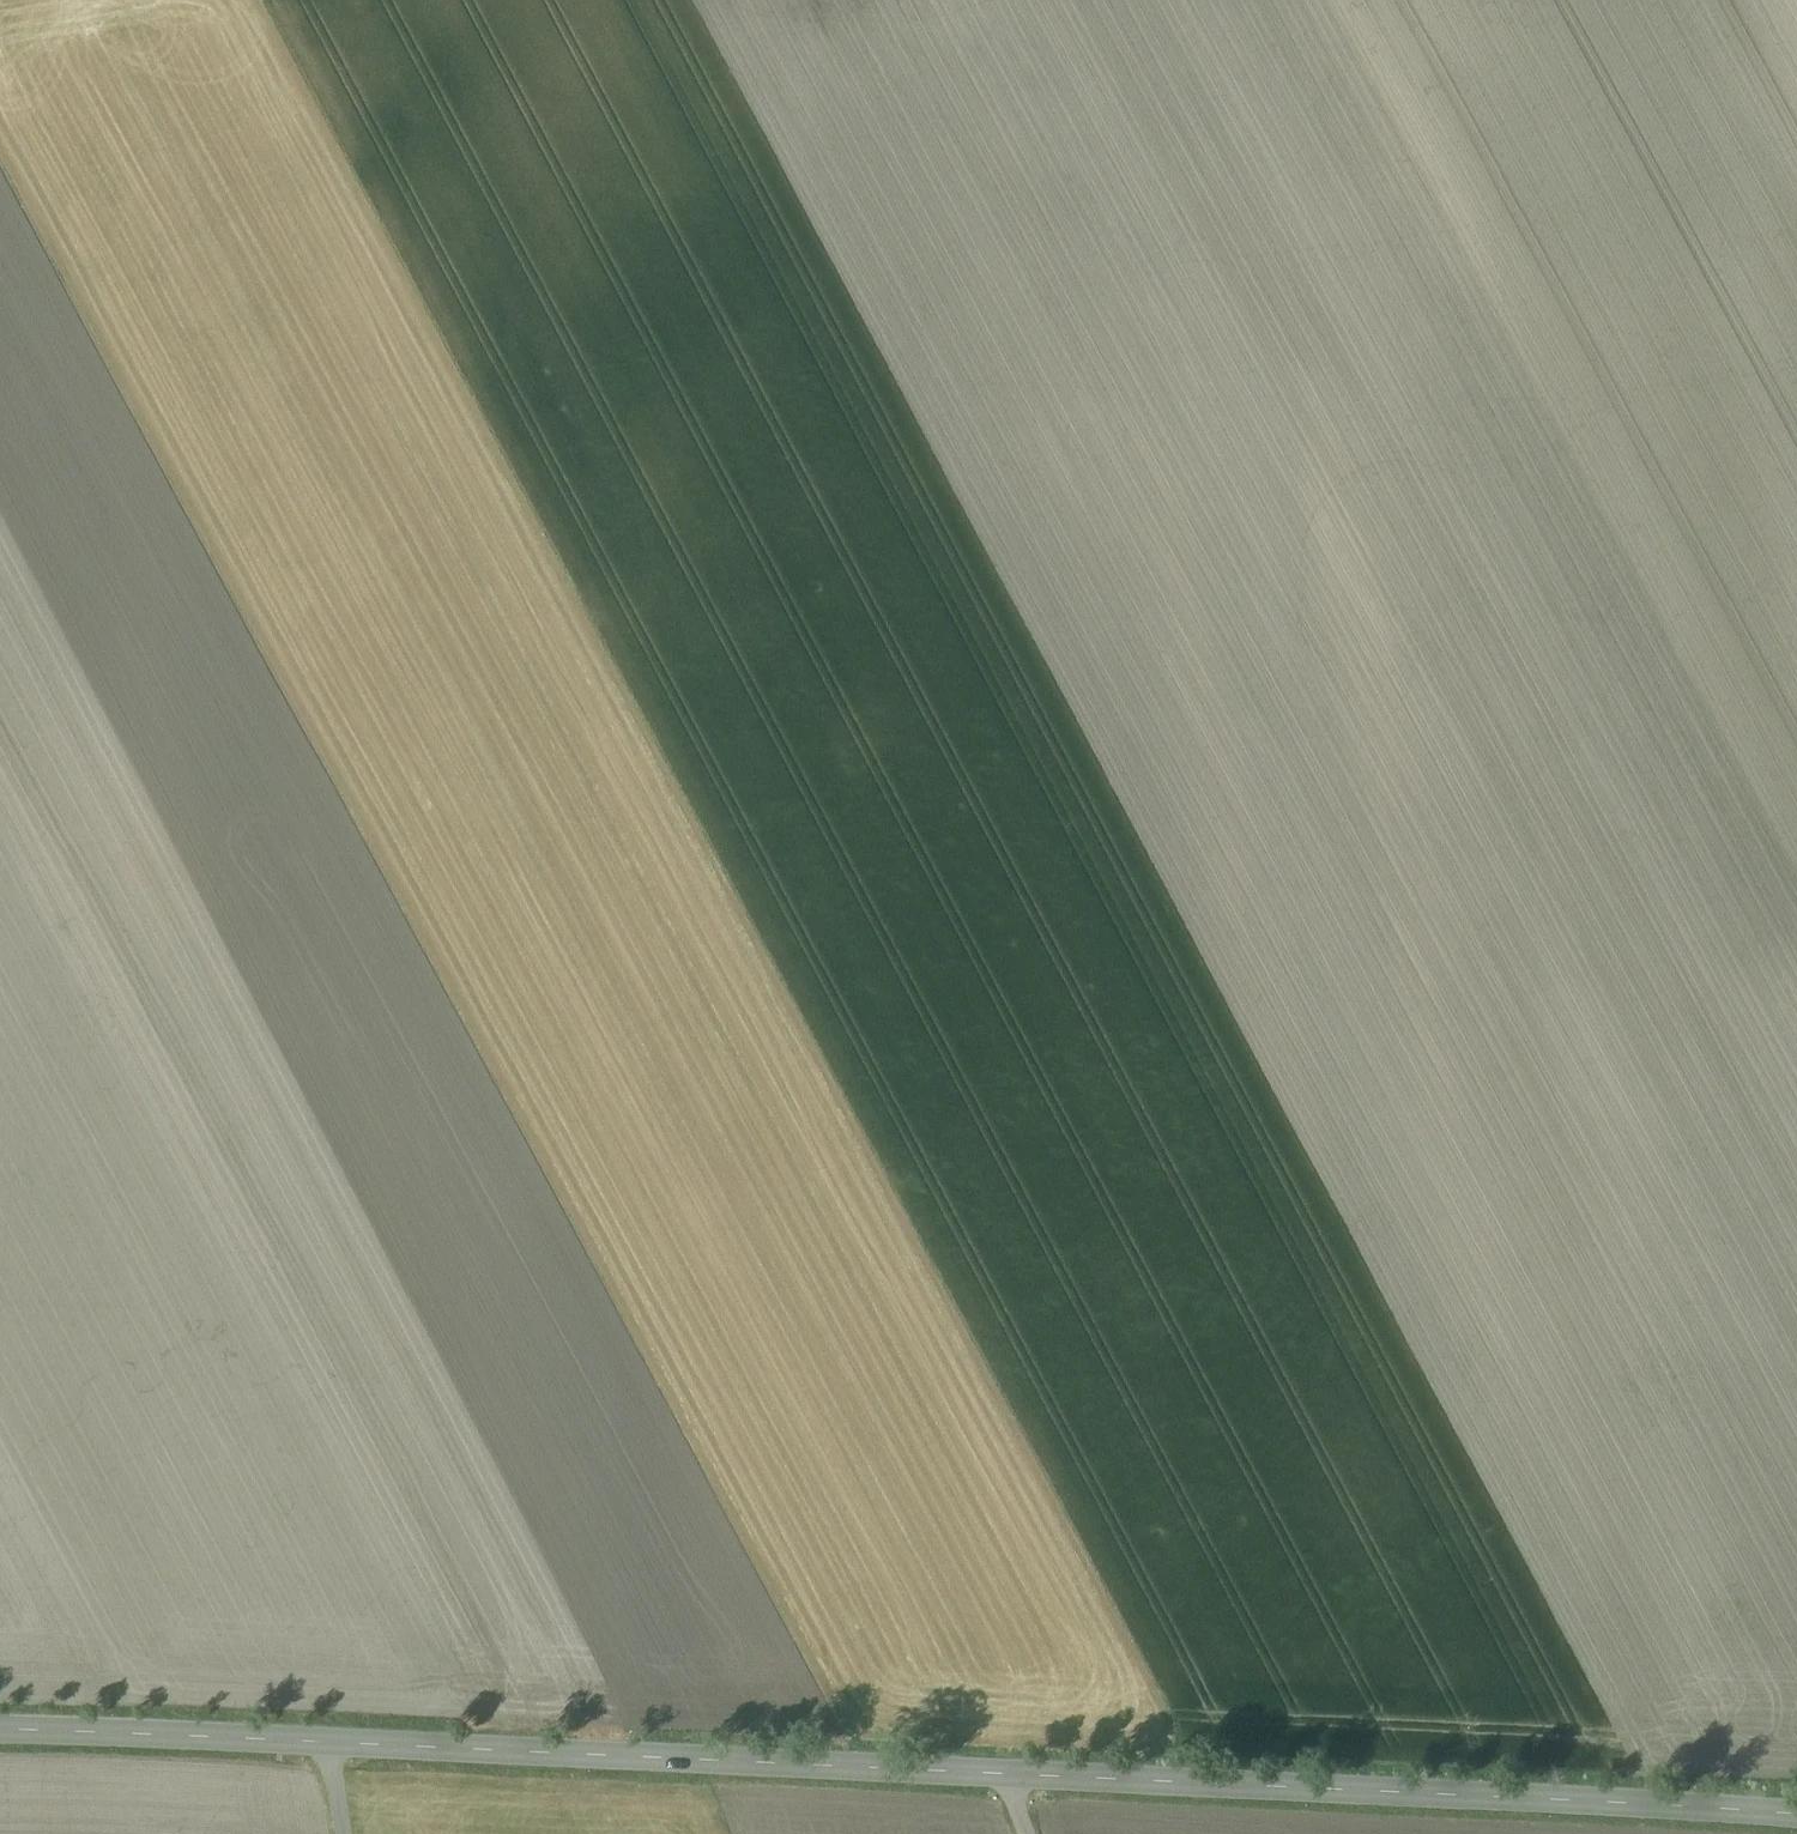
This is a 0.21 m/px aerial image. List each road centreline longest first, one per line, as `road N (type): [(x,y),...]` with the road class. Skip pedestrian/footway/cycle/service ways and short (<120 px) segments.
road 1 (tertiary): [(1796,1814),(0,1728)]

